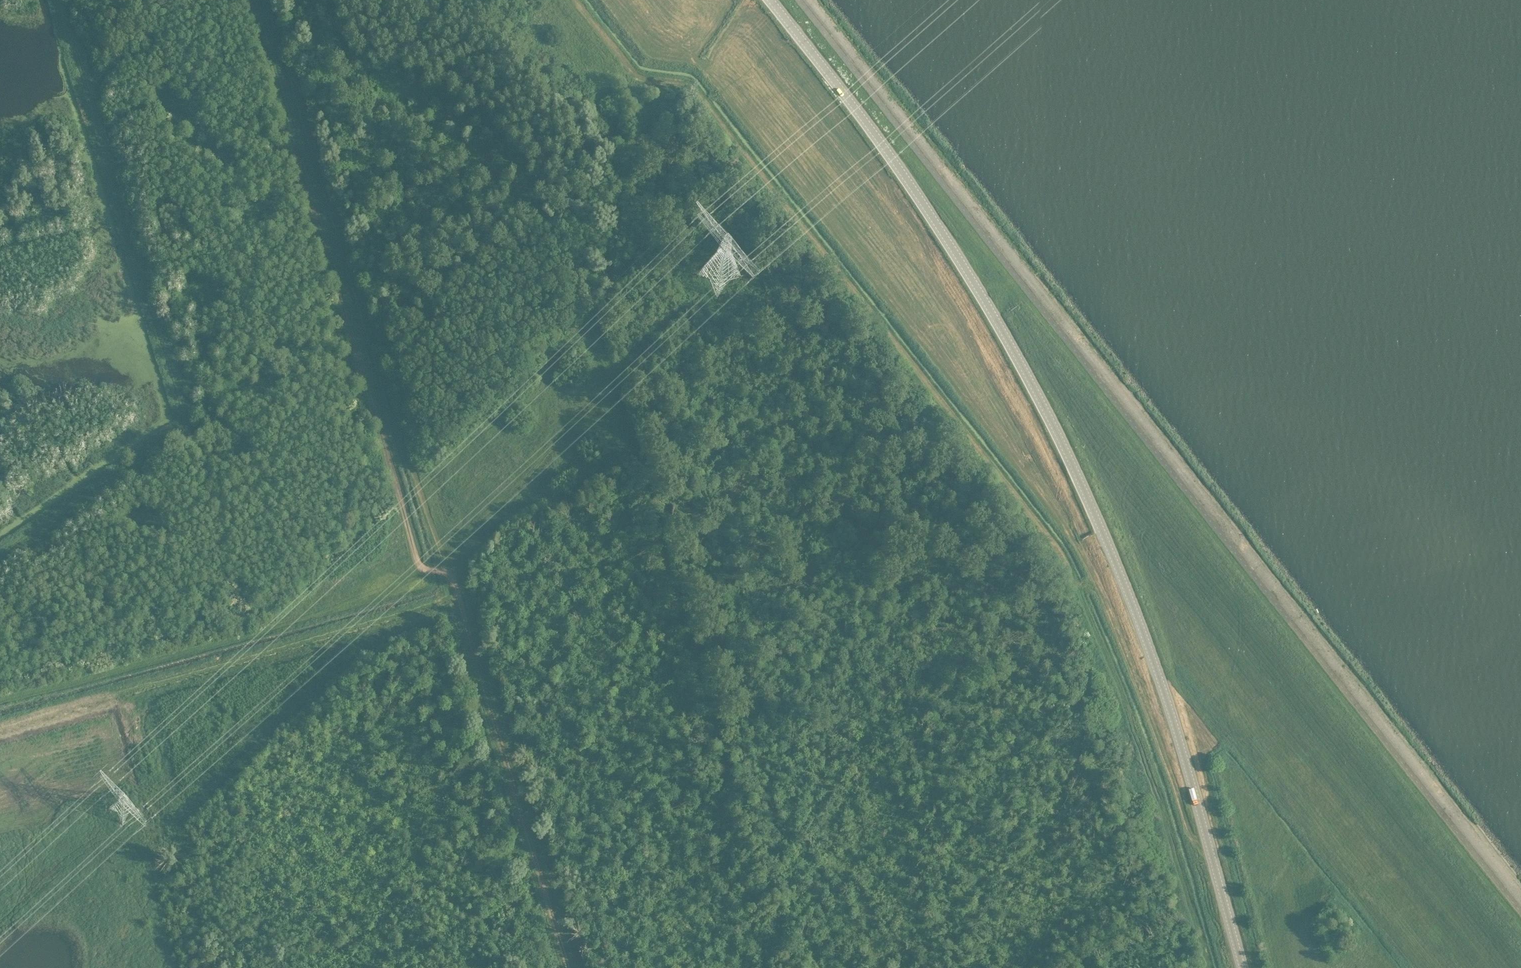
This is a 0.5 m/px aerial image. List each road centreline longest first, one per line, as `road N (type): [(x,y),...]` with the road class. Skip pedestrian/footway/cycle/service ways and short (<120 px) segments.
road 1 (unclassified): [(1241,967),(1166,706),(1123,580),(1058,436),(952,246),(770,0)]
road 2 (track): [(569,967),(450,576),(417,562),(372,407),(424,358),(441,284),(438,171)]
road 3 (track): [(0,551),(187,422),(58,0)]
road 4 (track): [(337,283),(256,0)]

